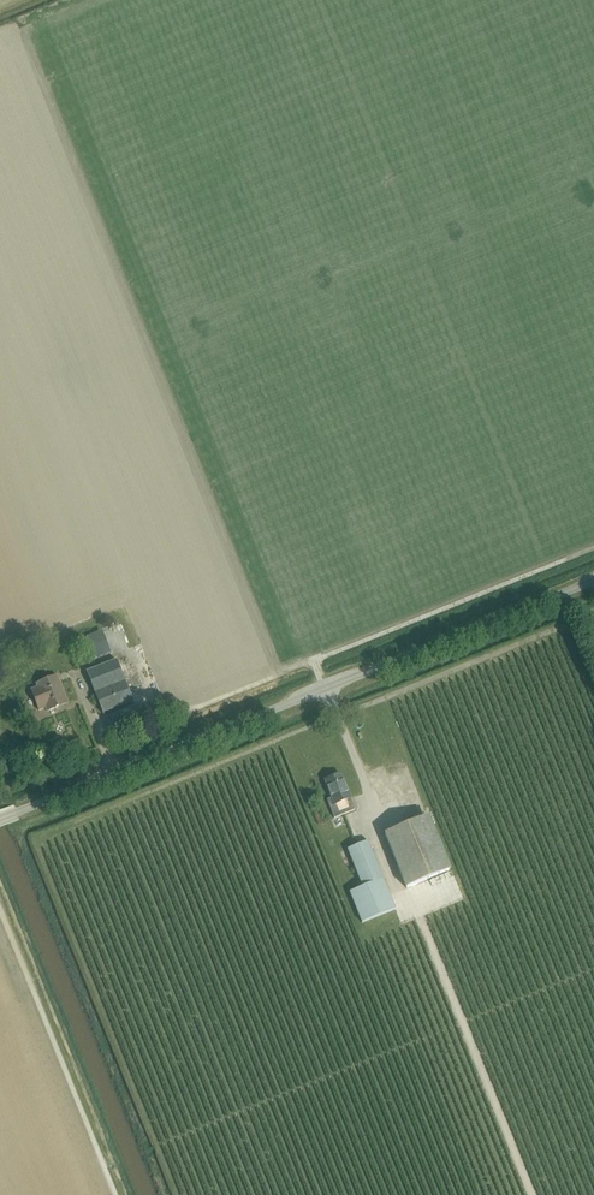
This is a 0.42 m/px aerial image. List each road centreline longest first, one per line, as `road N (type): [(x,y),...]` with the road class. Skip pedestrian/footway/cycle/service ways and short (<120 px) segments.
road 1 (unclassified): [(0,819),(593,581)]

